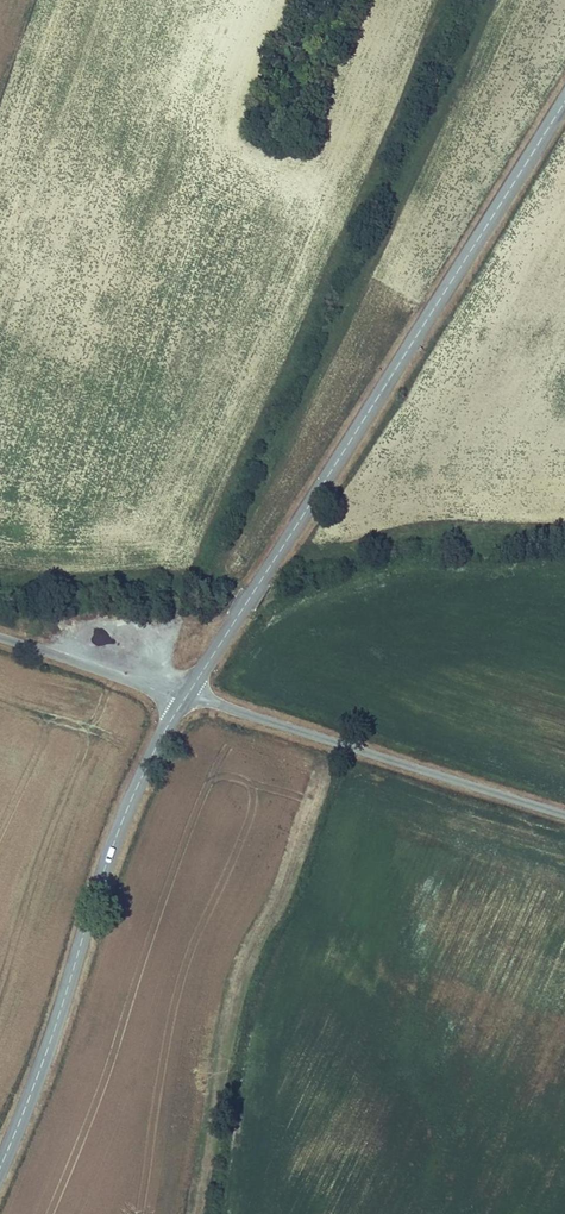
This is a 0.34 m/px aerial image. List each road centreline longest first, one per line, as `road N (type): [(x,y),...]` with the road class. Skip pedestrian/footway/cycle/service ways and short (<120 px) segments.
road 1 (tertiary): [(189,693),(564,101)]
road 2 (tertiary): [(0,1166),(58,1022),(127,807),(189,693)]
road 3 (unclassified): [(189,693),(564,812)]
road 4 (unclassified): [(0,632),(189,693)]

